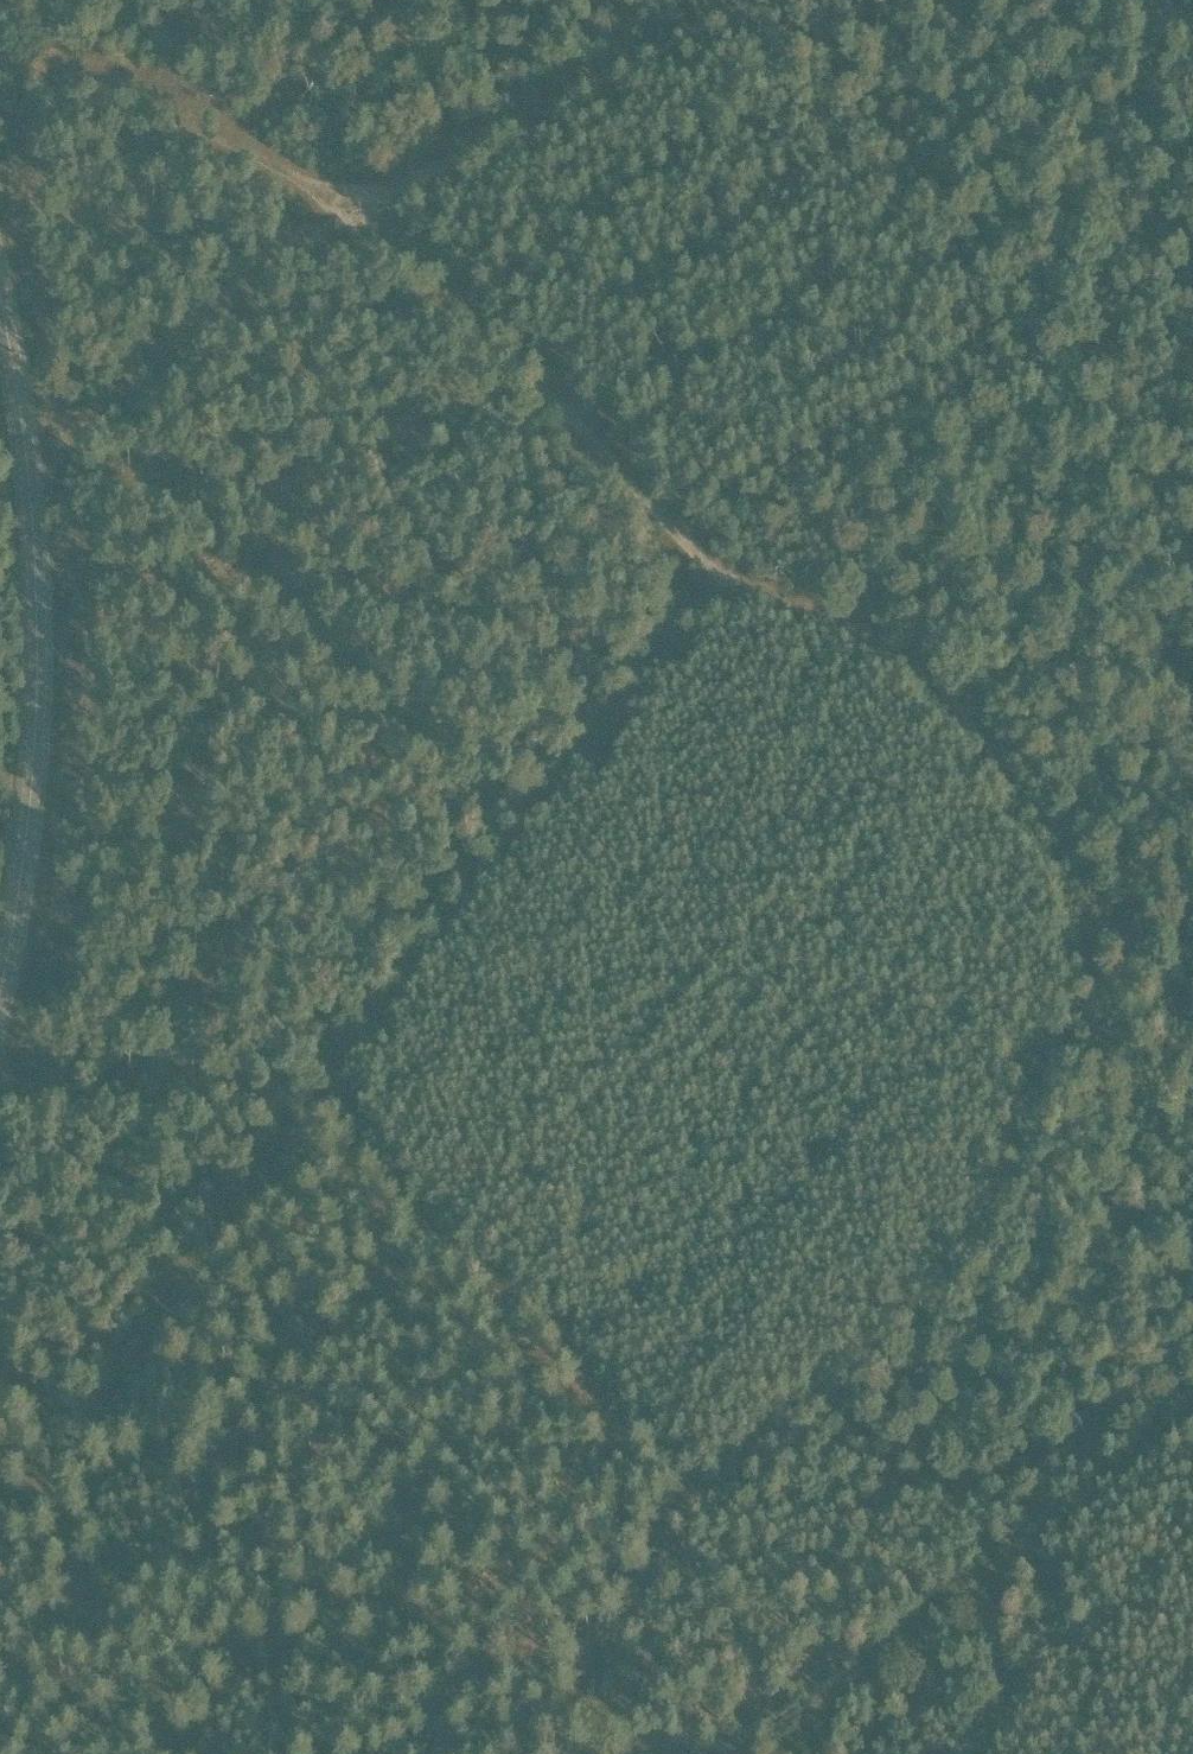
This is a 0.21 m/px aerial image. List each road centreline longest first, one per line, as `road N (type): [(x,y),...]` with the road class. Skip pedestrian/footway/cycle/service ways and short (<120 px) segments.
road 1 (tertiary): [(0,321),(35,545),(40,740),(27,862),(0,992)]

